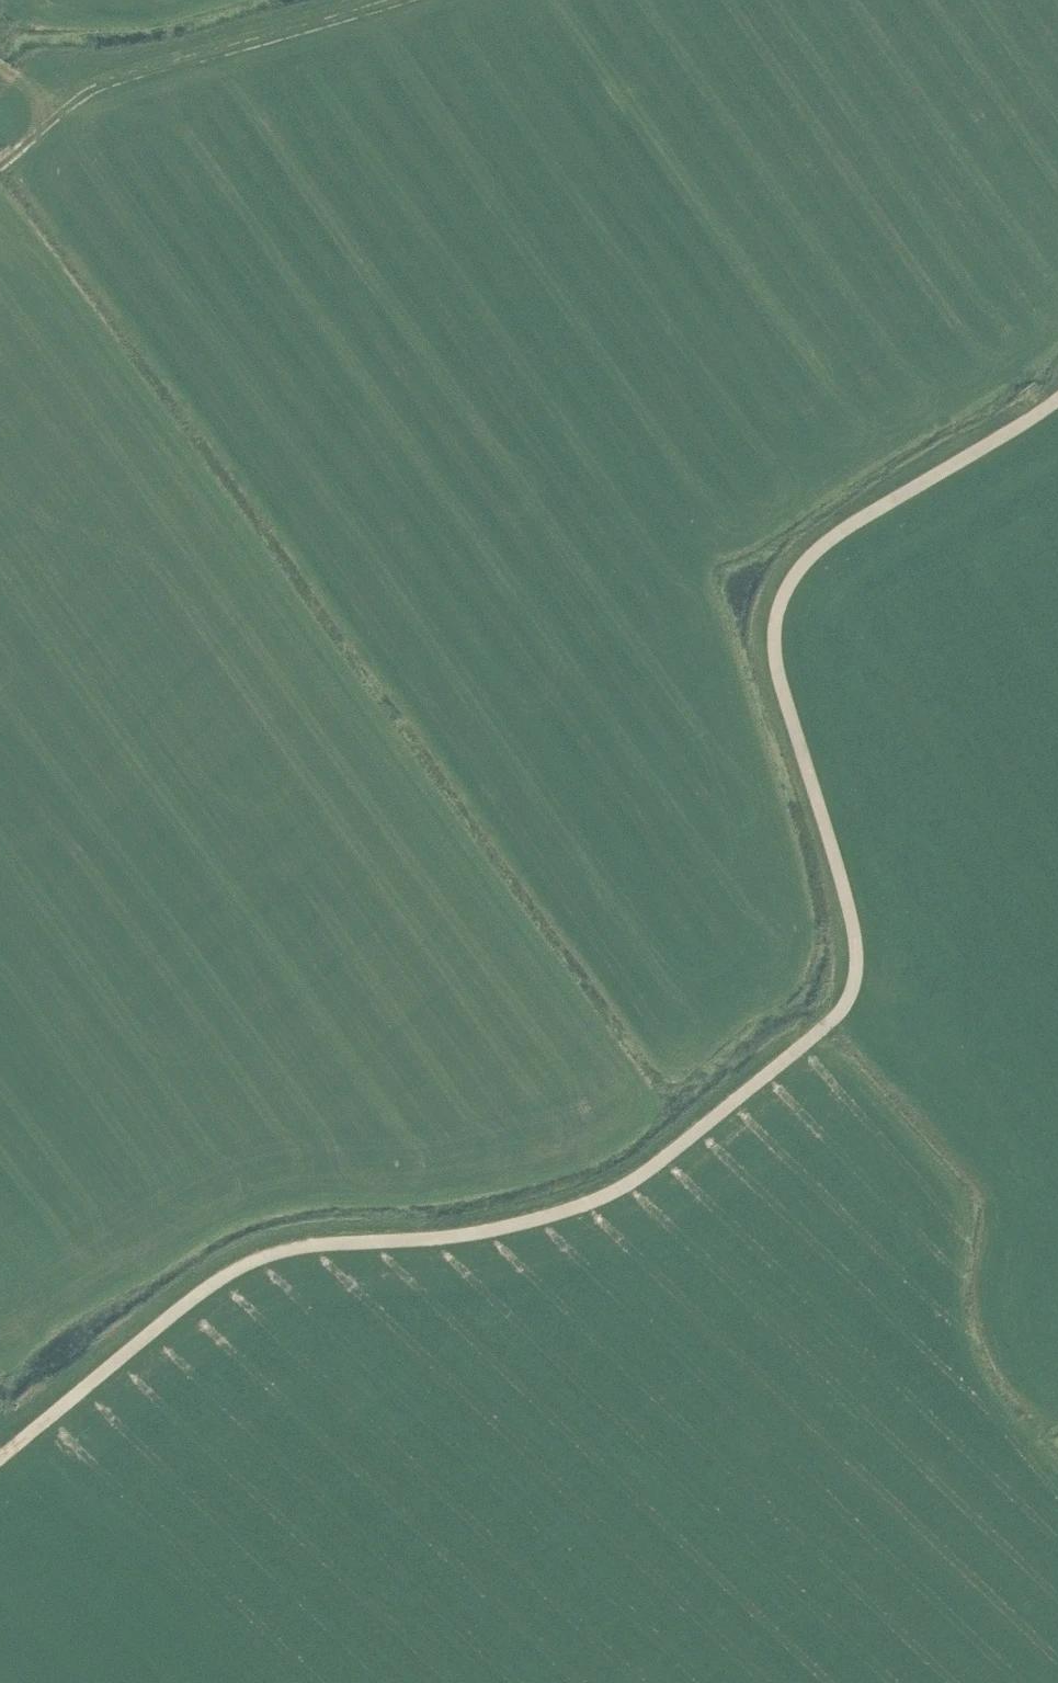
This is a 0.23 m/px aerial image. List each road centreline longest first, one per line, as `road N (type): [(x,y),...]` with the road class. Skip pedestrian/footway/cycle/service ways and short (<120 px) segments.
road 1 (track): [(1057,396),(855,522),(802,566),(774,622),(780,685),(852,920),(857,974),(839,1013),(631,1183),(562,1213),(456,1238),(281,1249),(236,1267),(0,1461)]
road 2 (track): [(390,0),(89,90),(0,165)]

